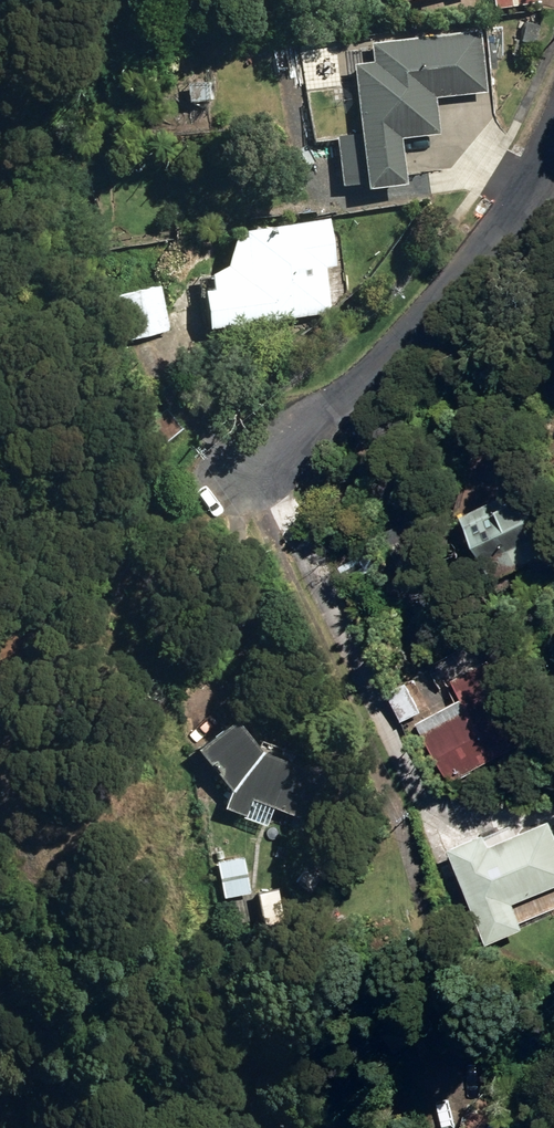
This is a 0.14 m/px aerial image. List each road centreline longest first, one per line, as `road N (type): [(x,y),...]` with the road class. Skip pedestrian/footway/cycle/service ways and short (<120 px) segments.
road 1 (residential): [(233,487),(328,411),(511,200),(553,132)]

